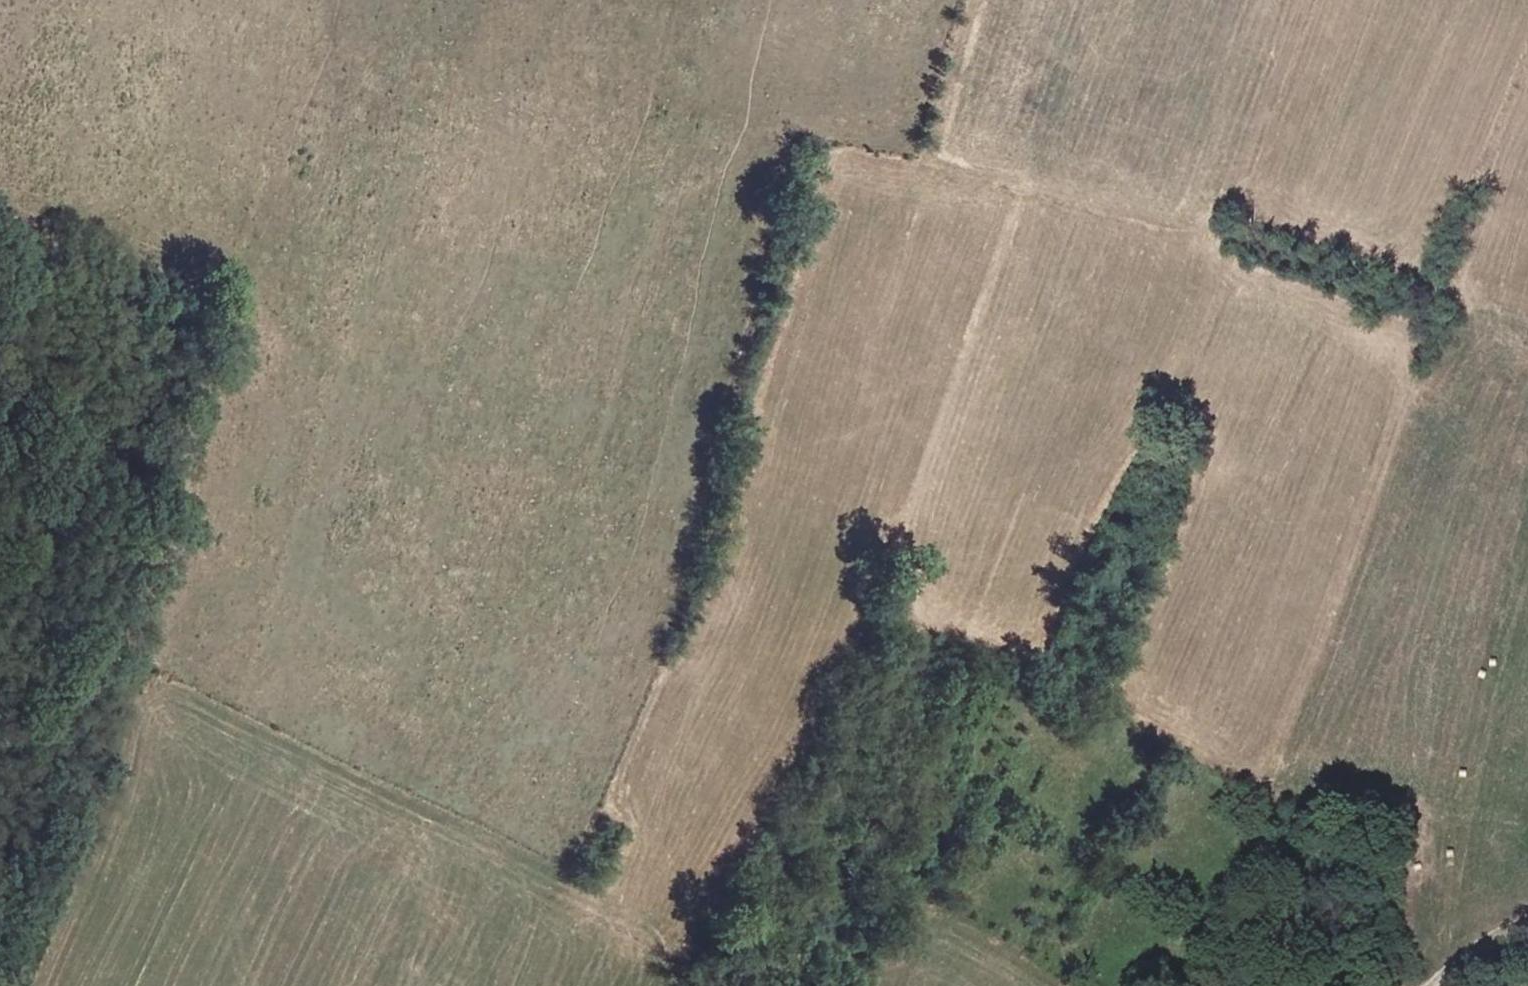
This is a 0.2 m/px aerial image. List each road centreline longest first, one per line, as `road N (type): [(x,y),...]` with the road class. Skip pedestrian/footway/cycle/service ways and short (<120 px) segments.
road 1 (track): [(1365,985),(1299,951),(1266,948),(1213,985)]

